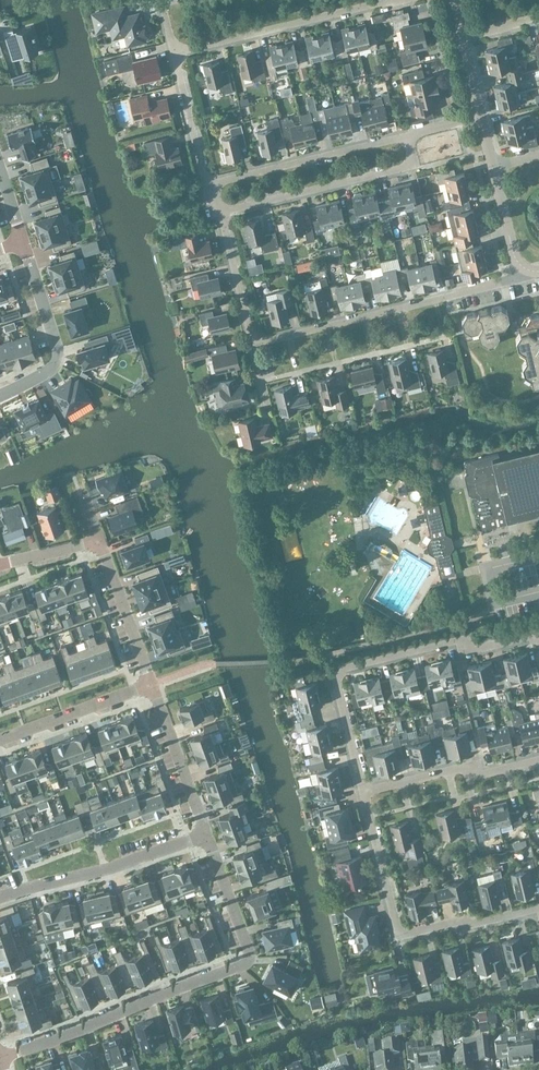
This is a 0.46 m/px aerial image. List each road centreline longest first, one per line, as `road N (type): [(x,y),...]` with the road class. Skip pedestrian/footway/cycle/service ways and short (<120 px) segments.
road 1 (residential): [(2,1059),(251,959),(209,835)]
road 2 (residential): [(362,792),(335,673),(441,644),(463,651),(538,635)]
road 3 (residential): [(538,910),(401,939),(362,792)]
road 4 (residential): [(250,344),(491,285),(516,267)]
road 5 (residential): [(217,214),(409,165),(408,130)]
road 6 (residential): [(175,54),(397,0)]
road 7 (residential): [(0,900),(97,877),(209,835)]
road 8 (residential): [(208,177),(408,130)]
road 9 (residential): [(21,243),(55,362),(0,394)]
road 10 (residential): [(362,792),(538,759)]
road 11 (residential): [(0,739),(153,684)]
road 12 (residential): [(209,835),(153,684)]
road 13 (residential): [(153,684),(101,544)]
road 14 (residential): [(250,344),(217,214)]
road 15 (residential): [(208,177),(175,54)]

